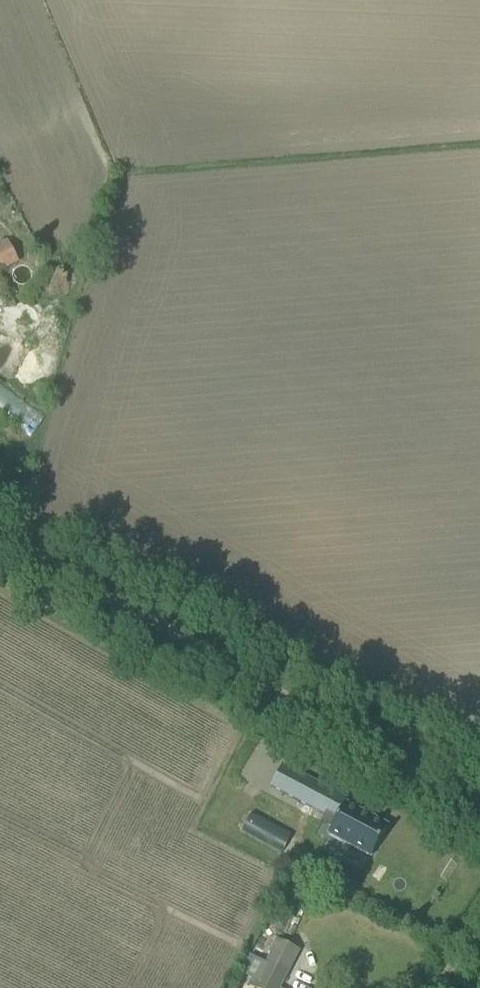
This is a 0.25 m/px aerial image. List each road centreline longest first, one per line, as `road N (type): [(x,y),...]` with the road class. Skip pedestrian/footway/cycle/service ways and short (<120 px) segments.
road 1 (unclassified): [(479,816),(0,551)]

